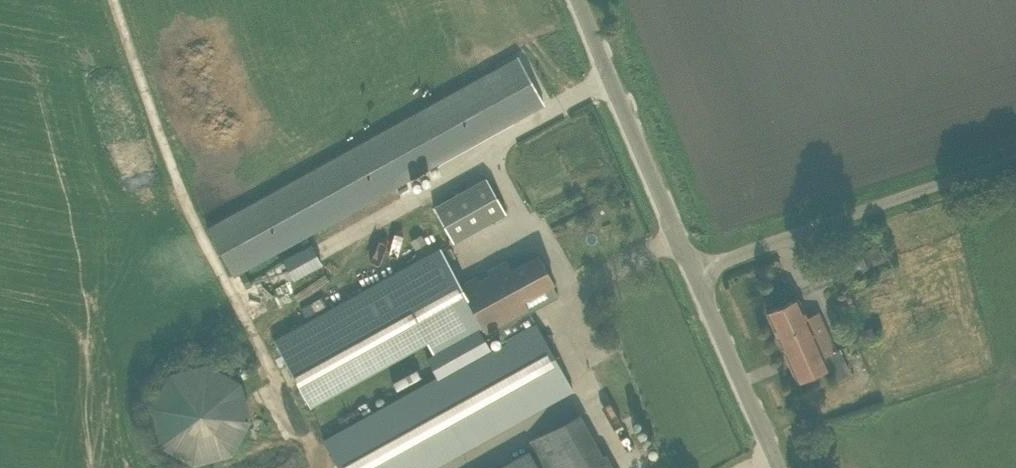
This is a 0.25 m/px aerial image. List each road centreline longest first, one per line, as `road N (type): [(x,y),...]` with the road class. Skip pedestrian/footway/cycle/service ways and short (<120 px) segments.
road 1 (unclassified): [(677,274),(1015,169)]
road 2 (unclassified): [(677,274),(562,0)]
road 3 (unclassified): [(767,467),(677,274)]

